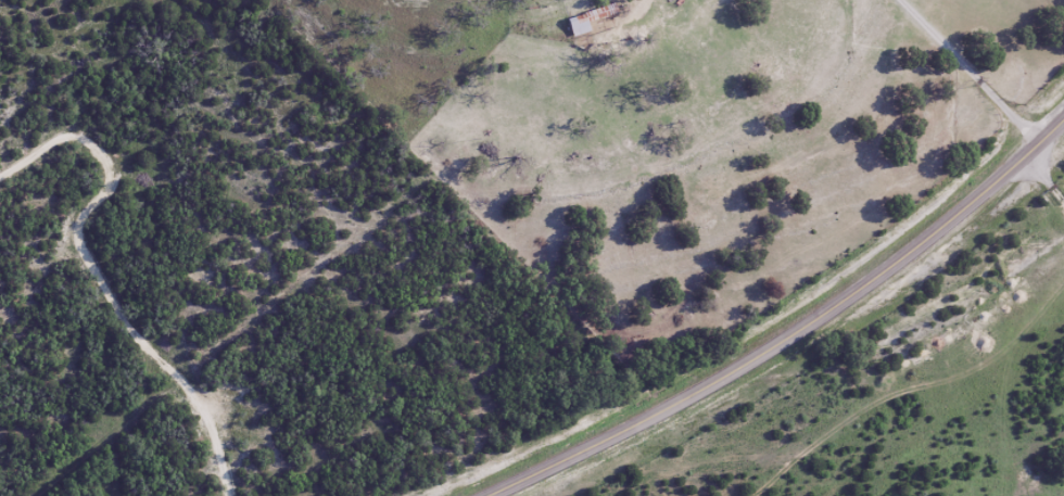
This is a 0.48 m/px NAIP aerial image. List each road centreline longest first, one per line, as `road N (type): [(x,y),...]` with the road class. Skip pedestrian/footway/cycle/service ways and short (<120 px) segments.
road 1 (tertiary): [(498,495),(782,349),(990,205),(1063,139)]
road 2 (residential): [(324,0),(391,77),(411,87),(444,84),(610,28),(657,0)]
road 3 (residential): [(901,0),(1050,152),(1063,176)]

